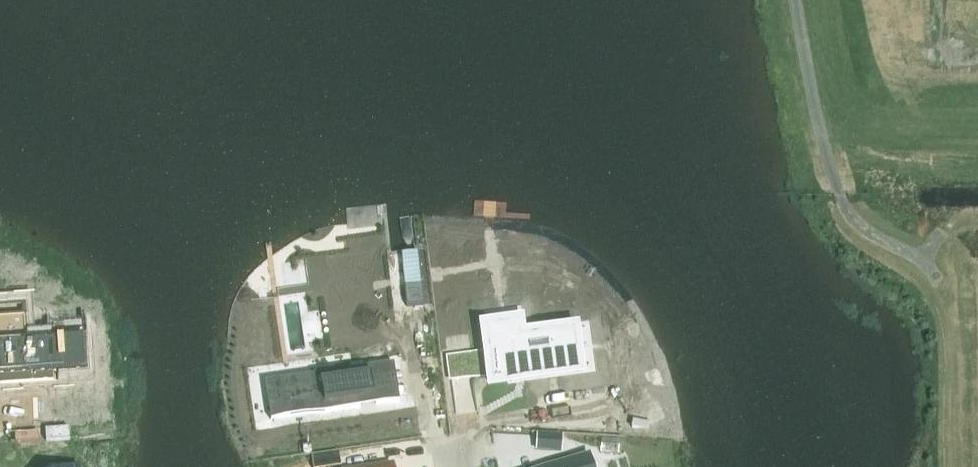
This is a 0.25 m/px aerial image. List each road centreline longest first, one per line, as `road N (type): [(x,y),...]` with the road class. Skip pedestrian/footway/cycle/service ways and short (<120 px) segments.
road 1 (track): [(930,274),(916,258),(866,231),(842,199),(810,125),(790,0)]

